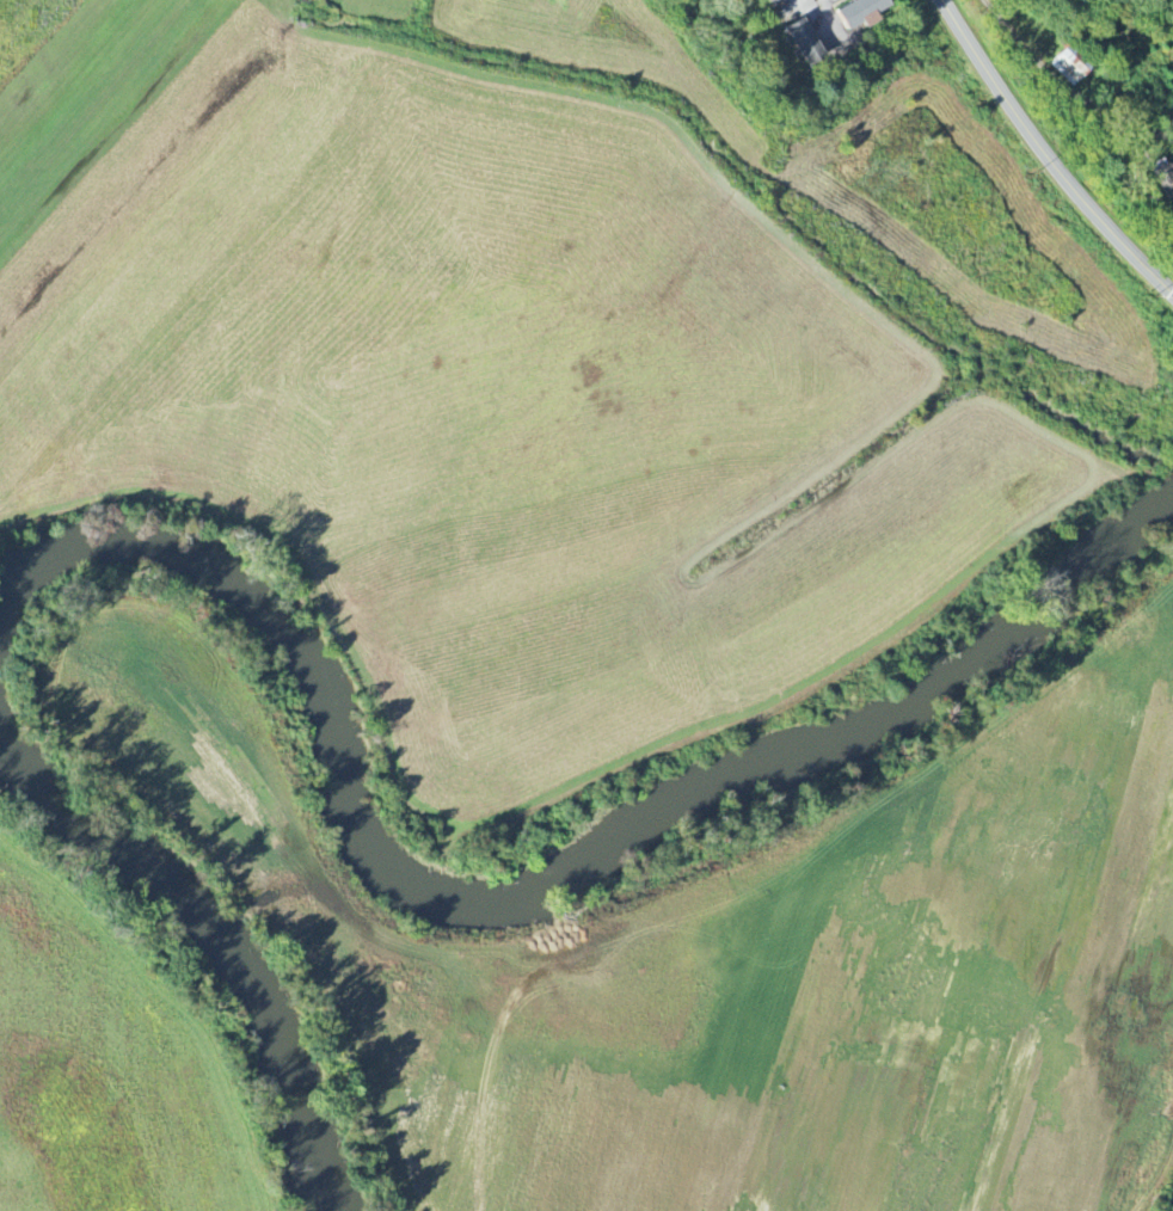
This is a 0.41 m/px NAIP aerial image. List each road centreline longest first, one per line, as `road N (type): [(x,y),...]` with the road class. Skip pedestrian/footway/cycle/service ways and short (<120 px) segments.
road 1 (primary): [(1172,295),(1073,189),(947,0)]

